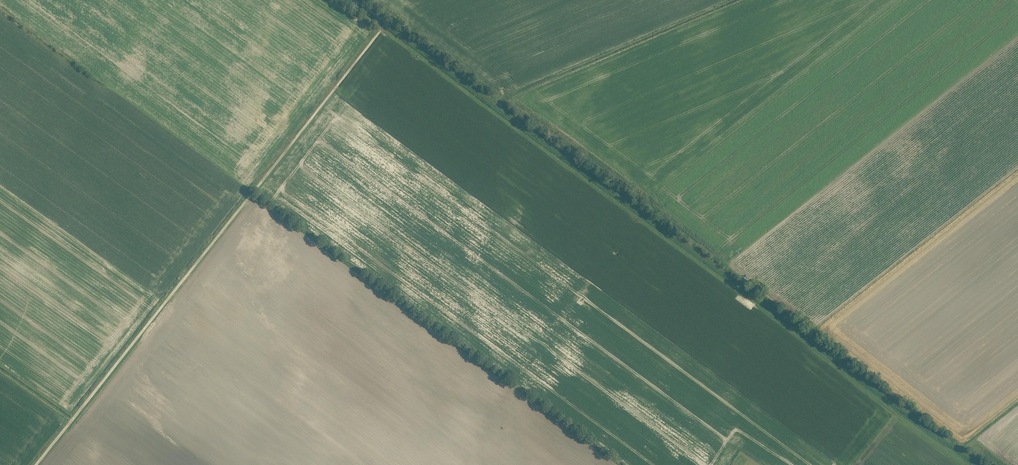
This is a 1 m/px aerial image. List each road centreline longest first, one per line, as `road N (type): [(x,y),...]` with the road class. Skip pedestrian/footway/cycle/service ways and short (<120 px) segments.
road 1 (track): [(386,23),(497,105),(524,97)]

